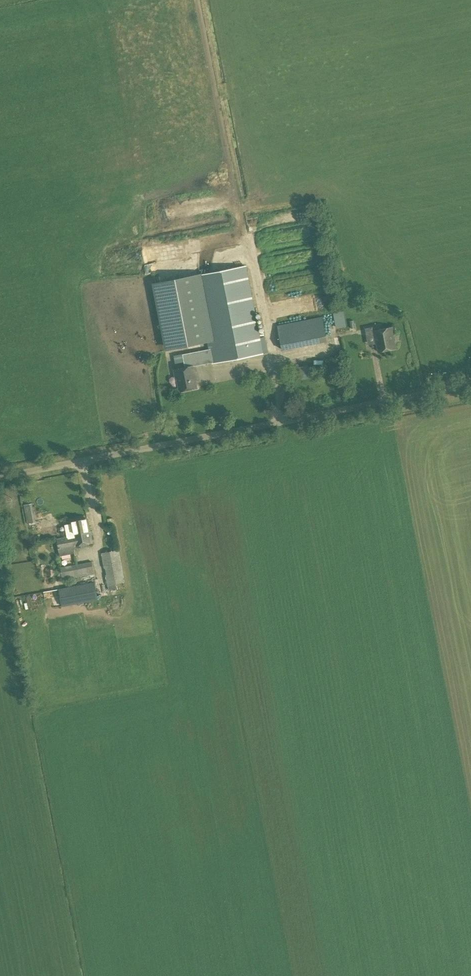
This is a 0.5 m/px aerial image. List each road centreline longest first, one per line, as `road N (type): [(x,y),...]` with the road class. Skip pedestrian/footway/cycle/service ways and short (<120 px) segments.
road 1 (unclassified): [(0,478),(470,385)]

